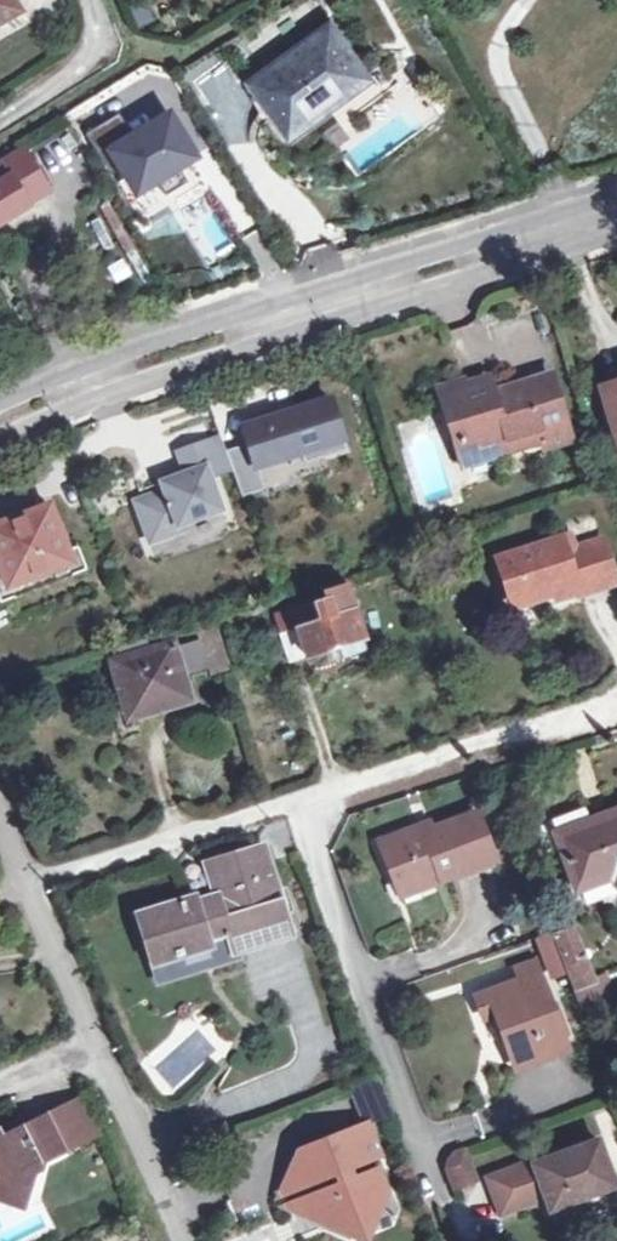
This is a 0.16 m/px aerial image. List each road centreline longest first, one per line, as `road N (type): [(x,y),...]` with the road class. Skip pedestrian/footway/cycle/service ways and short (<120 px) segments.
road 1 (tertiary): [(0,426),(96,380),(616,214)]
road 2 (residential): [(422,1155),(299,806)]
road 3 (residential): [(299,806),(616,709)]
road 4 (residential): [(36,884),(299,806)]
road 5 (residential): [(191,1240),(108,1053)]
road 6 (residential): [(108,1053),(36,884)]
road 7 (residential): [(92,0),(101,47),(0,120)]

